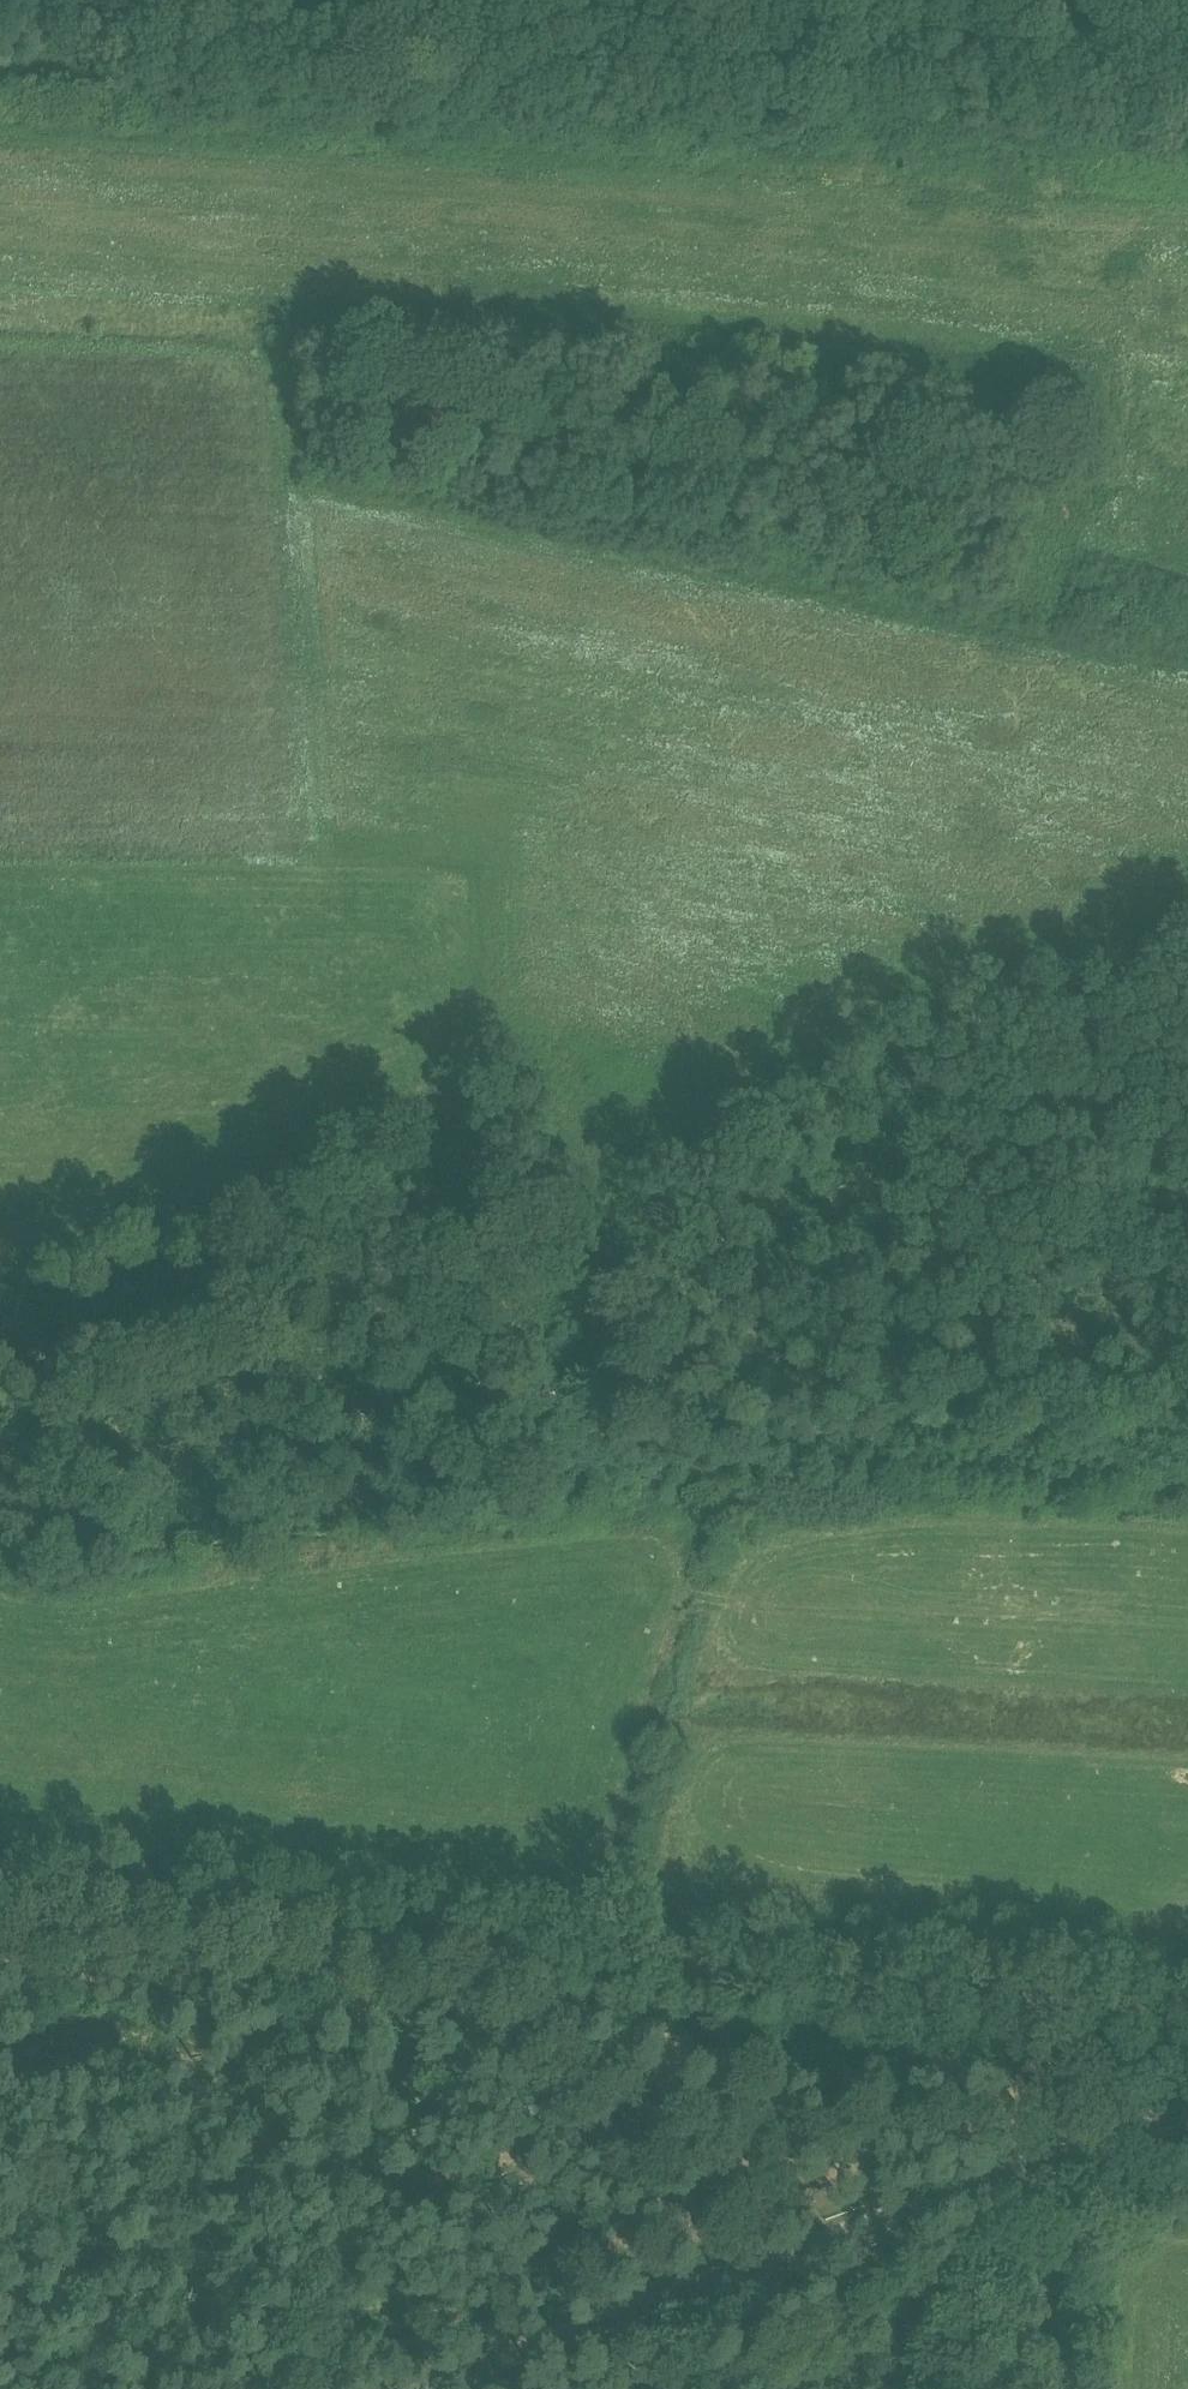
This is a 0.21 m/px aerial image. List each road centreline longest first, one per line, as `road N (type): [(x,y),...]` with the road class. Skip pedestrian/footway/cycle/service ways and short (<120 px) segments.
road 1 (unclassified): [(417,2388),(1187,2115)]

